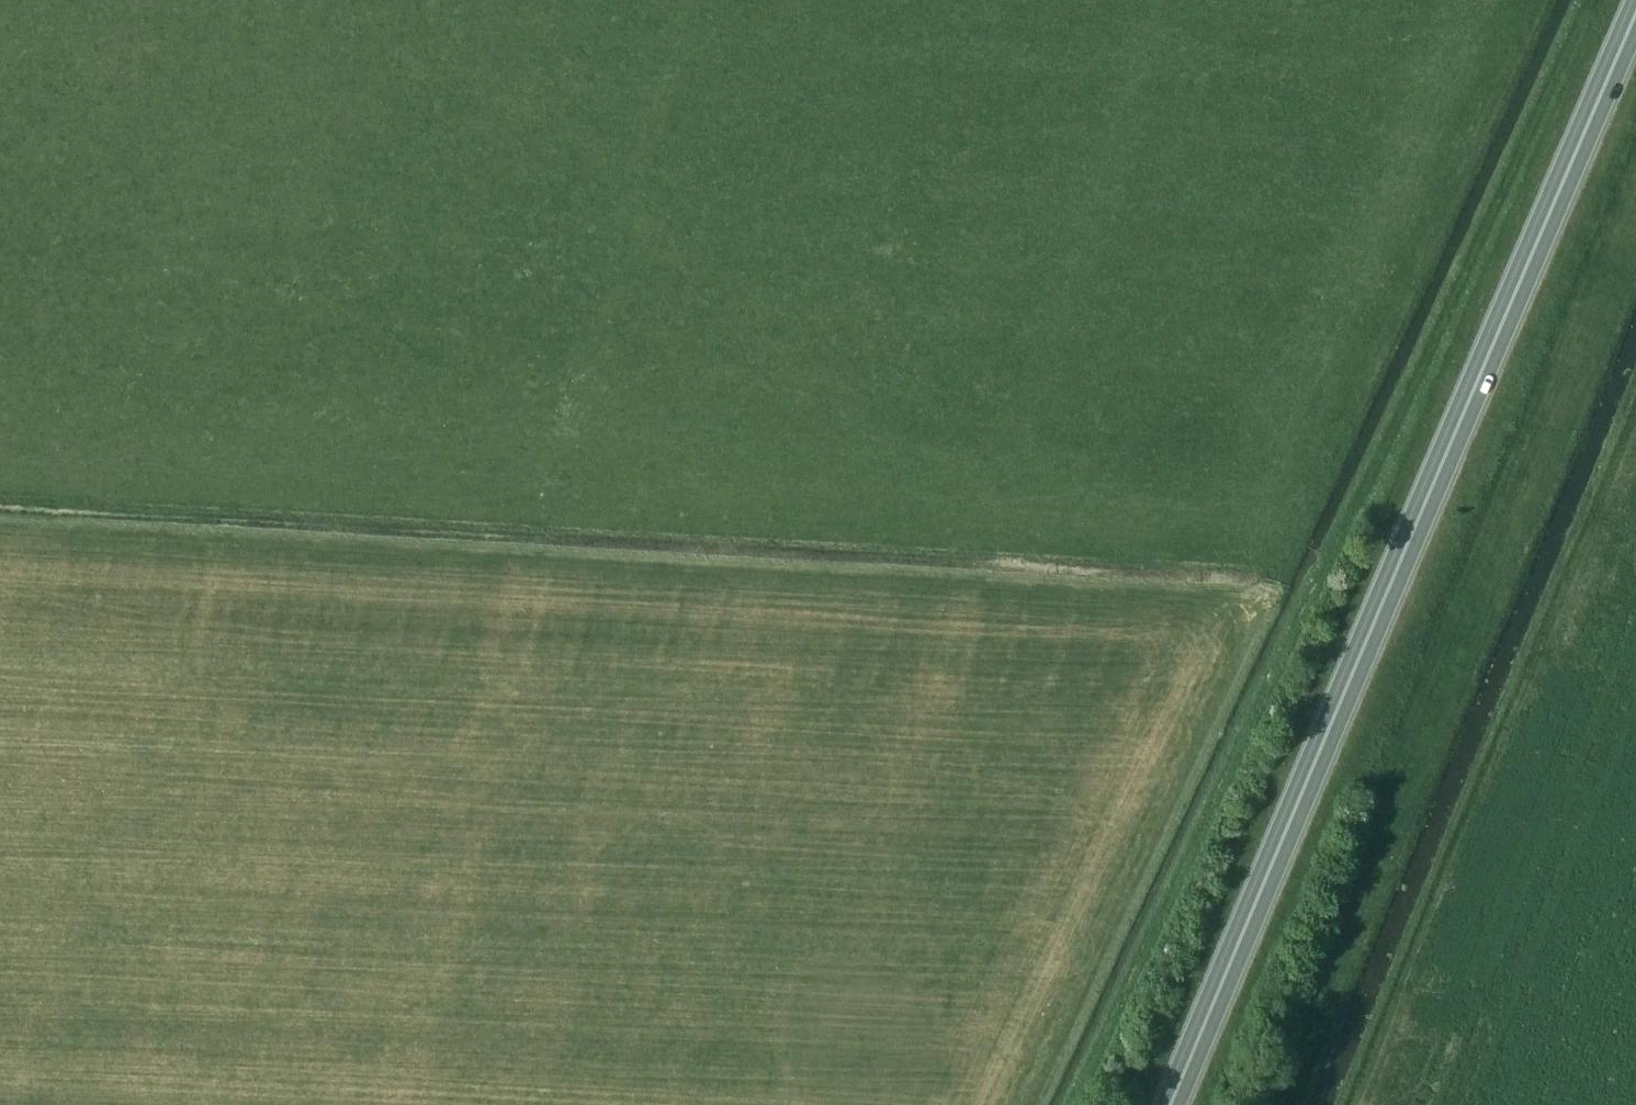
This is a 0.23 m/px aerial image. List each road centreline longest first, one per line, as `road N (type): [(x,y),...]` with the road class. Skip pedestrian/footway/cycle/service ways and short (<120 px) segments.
road 1 (trunk): [(1171,1104),(1635,9)]

